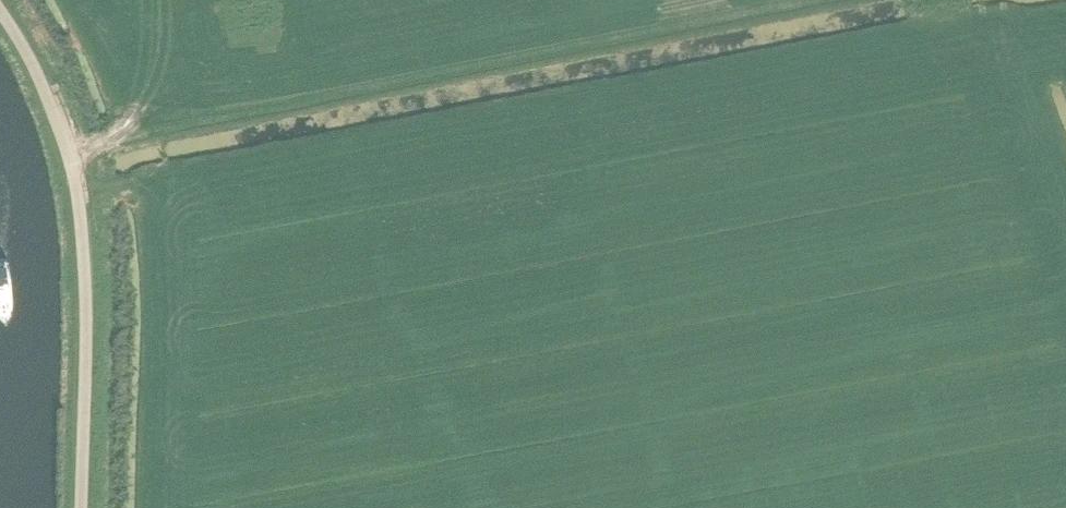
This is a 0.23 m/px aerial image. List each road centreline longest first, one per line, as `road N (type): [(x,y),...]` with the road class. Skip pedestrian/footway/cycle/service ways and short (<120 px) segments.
road 1 (unclassified): [(0,13),(58,124),(79,214),(80,507)]

